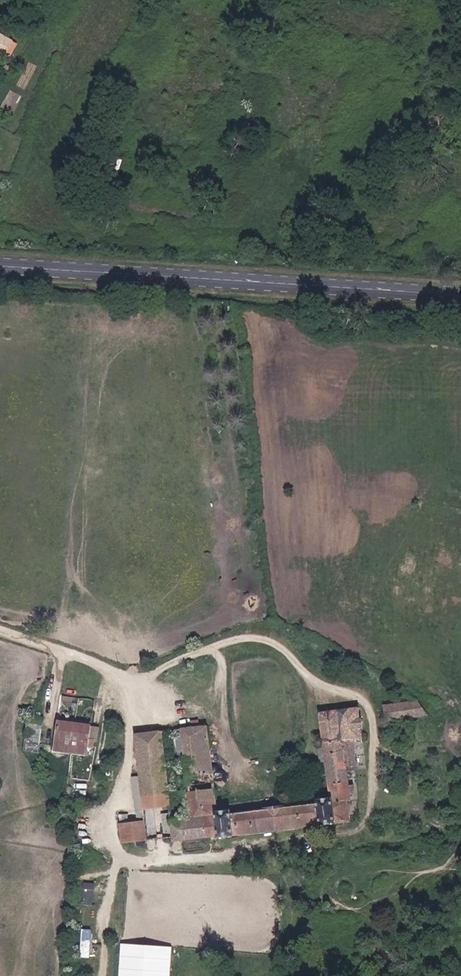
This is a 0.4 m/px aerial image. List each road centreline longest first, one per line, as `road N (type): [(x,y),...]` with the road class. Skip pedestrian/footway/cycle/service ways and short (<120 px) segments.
road 1 (secondary): [(460,296),(0,266)]
road 2 (unclassified): [(0,630),(106,669),(150,699)]

